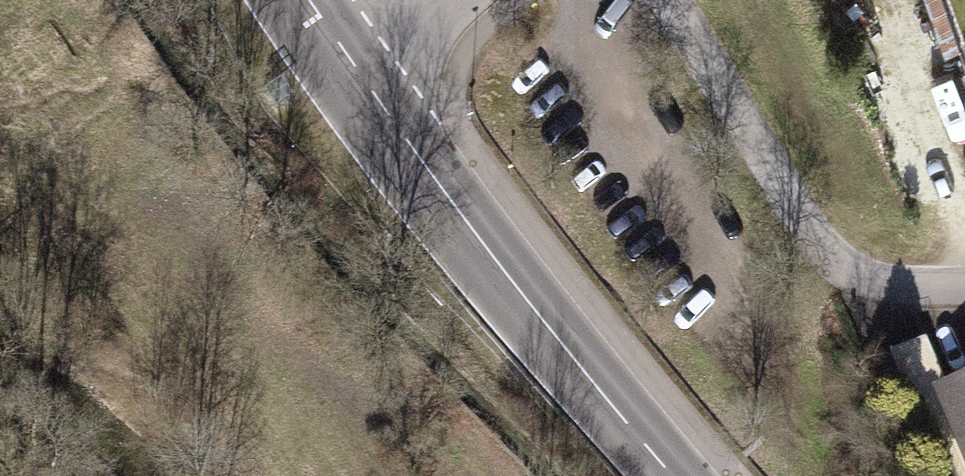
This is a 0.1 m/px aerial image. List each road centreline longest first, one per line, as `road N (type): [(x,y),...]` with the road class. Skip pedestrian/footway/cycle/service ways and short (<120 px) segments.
road 1 (primary): [(360,85),(691,475)]
road 2 (residential): [(680,0),(819,237),(857,275),(964,300)]
road 3 (residential): [(448,0),(360,85)]

